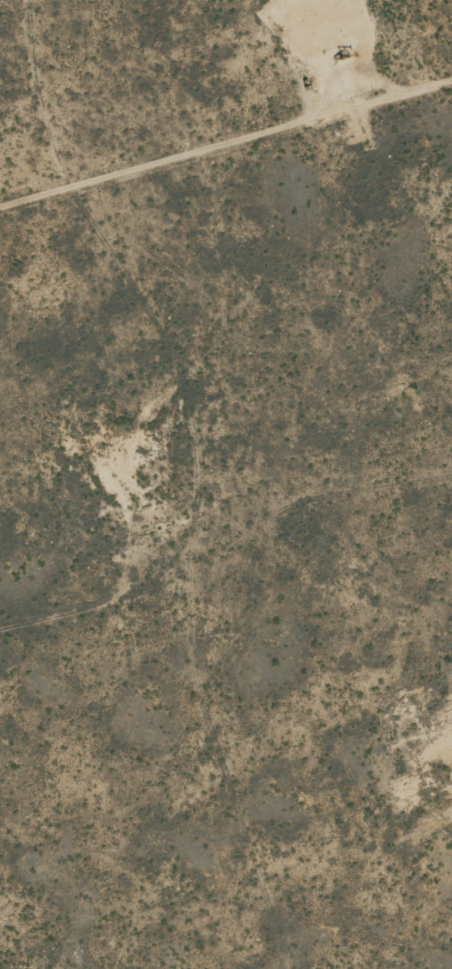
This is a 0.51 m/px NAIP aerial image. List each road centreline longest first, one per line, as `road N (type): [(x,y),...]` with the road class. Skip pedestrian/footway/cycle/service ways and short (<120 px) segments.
road 1 (track): [(0,692),(137,657)]

